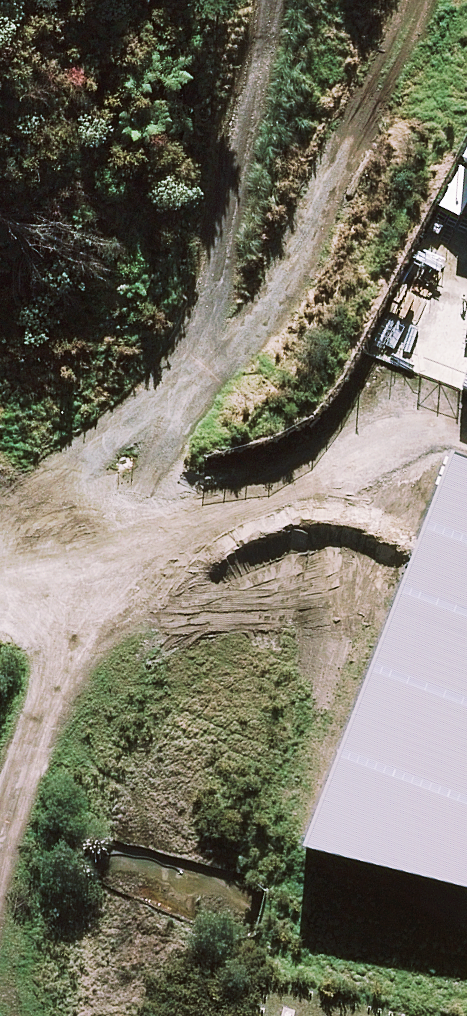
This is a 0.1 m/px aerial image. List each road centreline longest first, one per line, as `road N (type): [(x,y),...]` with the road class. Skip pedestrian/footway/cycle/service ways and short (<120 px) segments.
road 1 (track): [(466,438),(418,433),(306,486),(57,573),(0,837)]
road 2 (track): [(280,0),(277,38),(234,167),(223,334),(197,390),(153,471),(107,531),(57,573),(0,584)]

